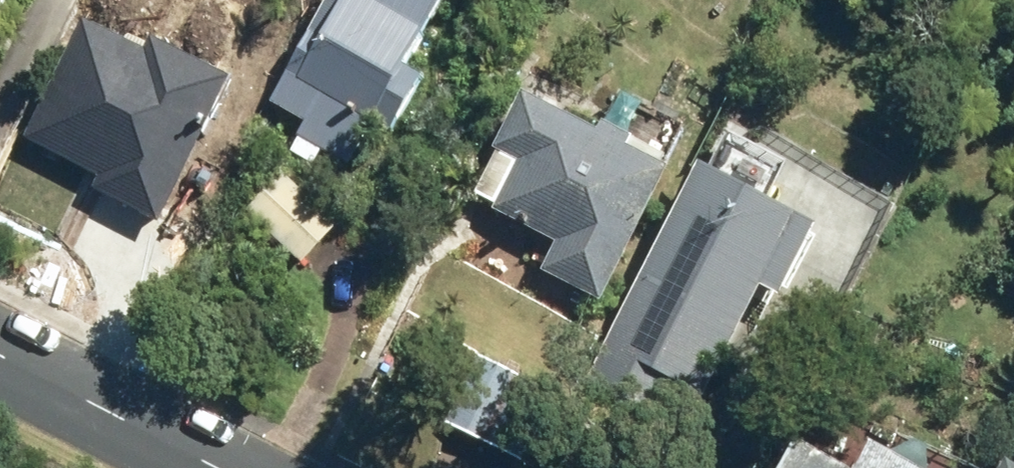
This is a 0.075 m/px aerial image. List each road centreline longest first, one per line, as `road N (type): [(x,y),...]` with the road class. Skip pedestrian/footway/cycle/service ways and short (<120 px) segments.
road 1 (residential): [(0,350),(221,467)]

